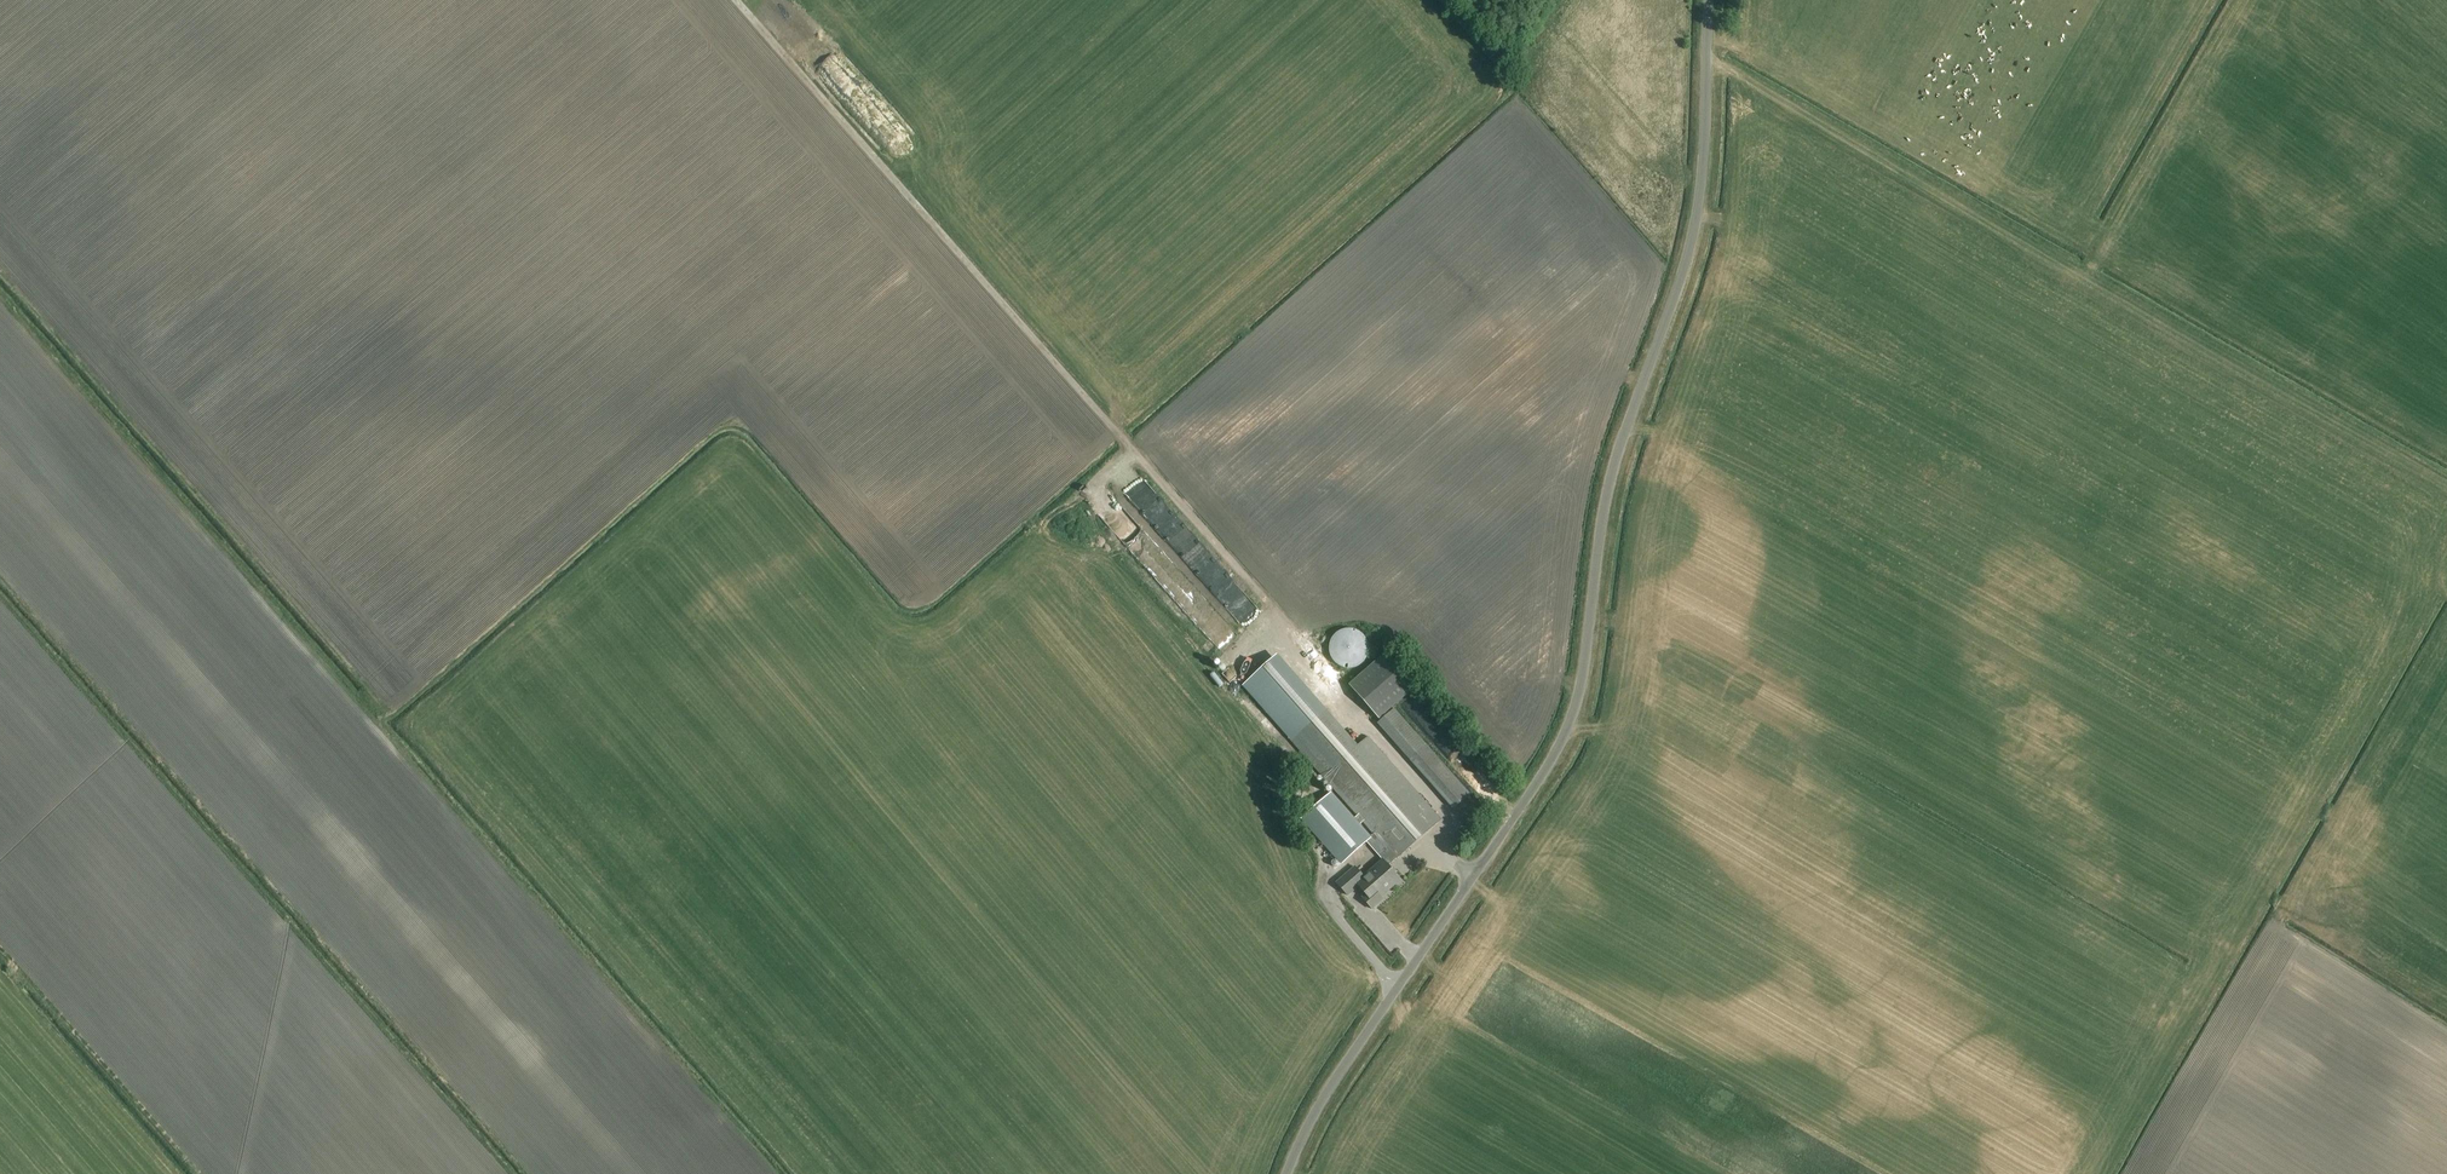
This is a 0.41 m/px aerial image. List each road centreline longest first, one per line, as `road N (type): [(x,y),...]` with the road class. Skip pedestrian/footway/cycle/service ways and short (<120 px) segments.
road 1 (unclassified): [(1288,1173),(1323,1098),(1553,759),(1578,699),(1606,496),(1695,223),(1709,0)]

